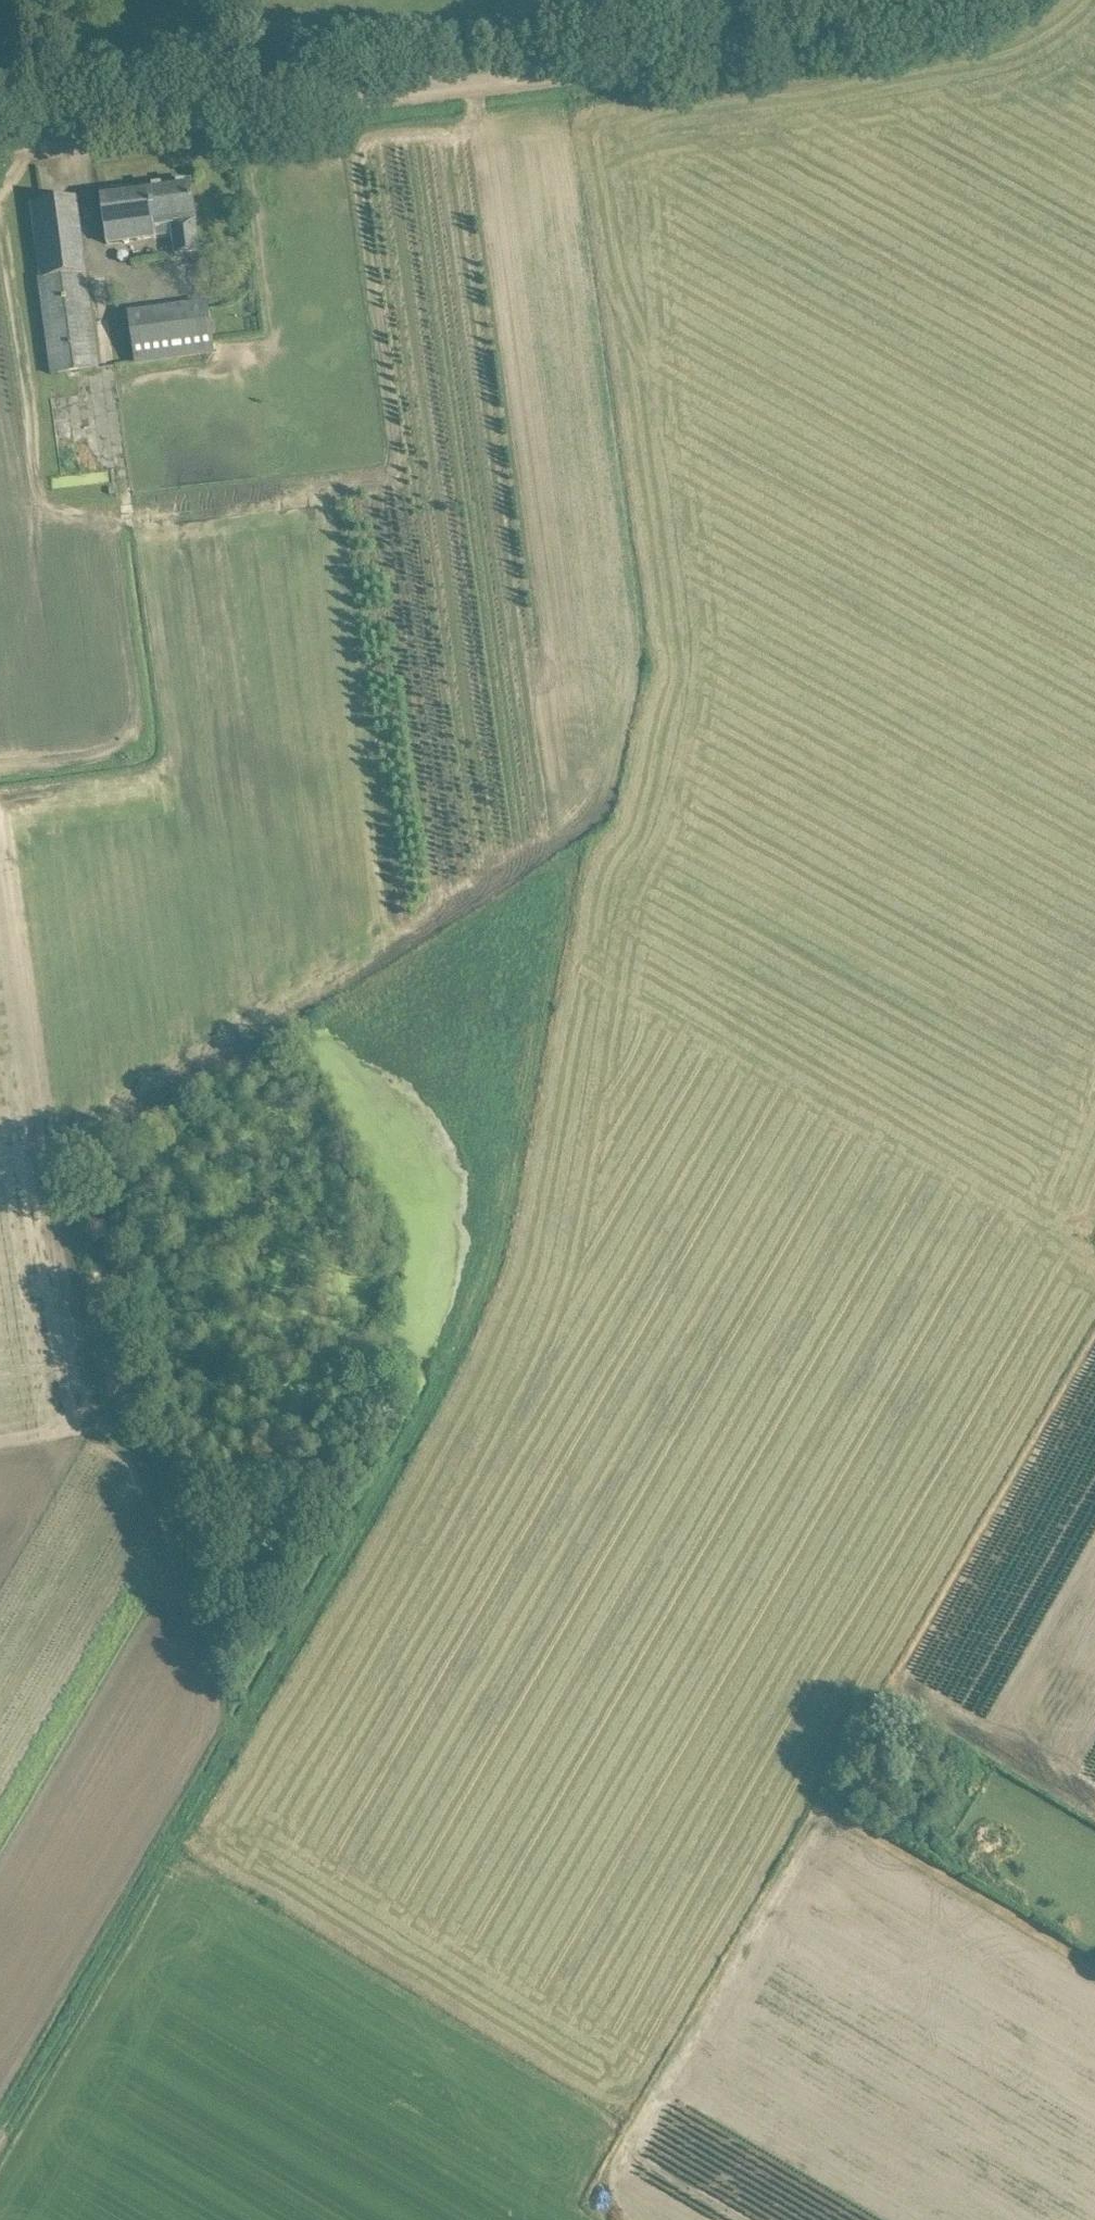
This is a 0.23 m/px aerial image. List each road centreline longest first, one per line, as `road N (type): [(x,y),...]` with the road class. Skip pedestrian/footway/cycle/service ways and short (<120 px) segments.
road 1 (unclassified): [(0,154),(950,26),(1020,0)]

